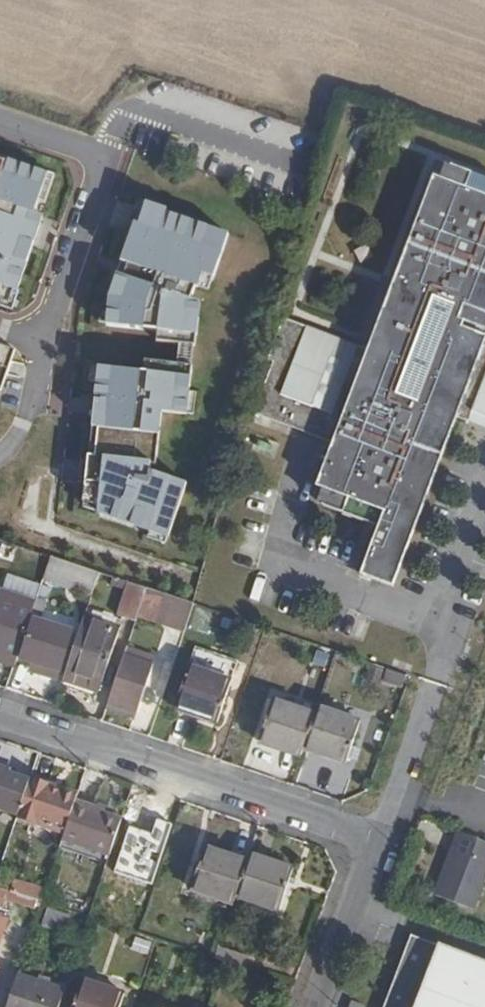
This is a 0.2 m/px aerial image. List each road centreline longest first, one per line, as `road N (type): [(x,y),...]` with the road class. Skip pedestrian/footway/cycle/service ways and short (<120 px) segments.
road 1 (residential): [(0,718),(372,844),(311,1006)]
road 2 (residential): [(41,391),(46,335),(101,172),(87,151),(0,121)]

